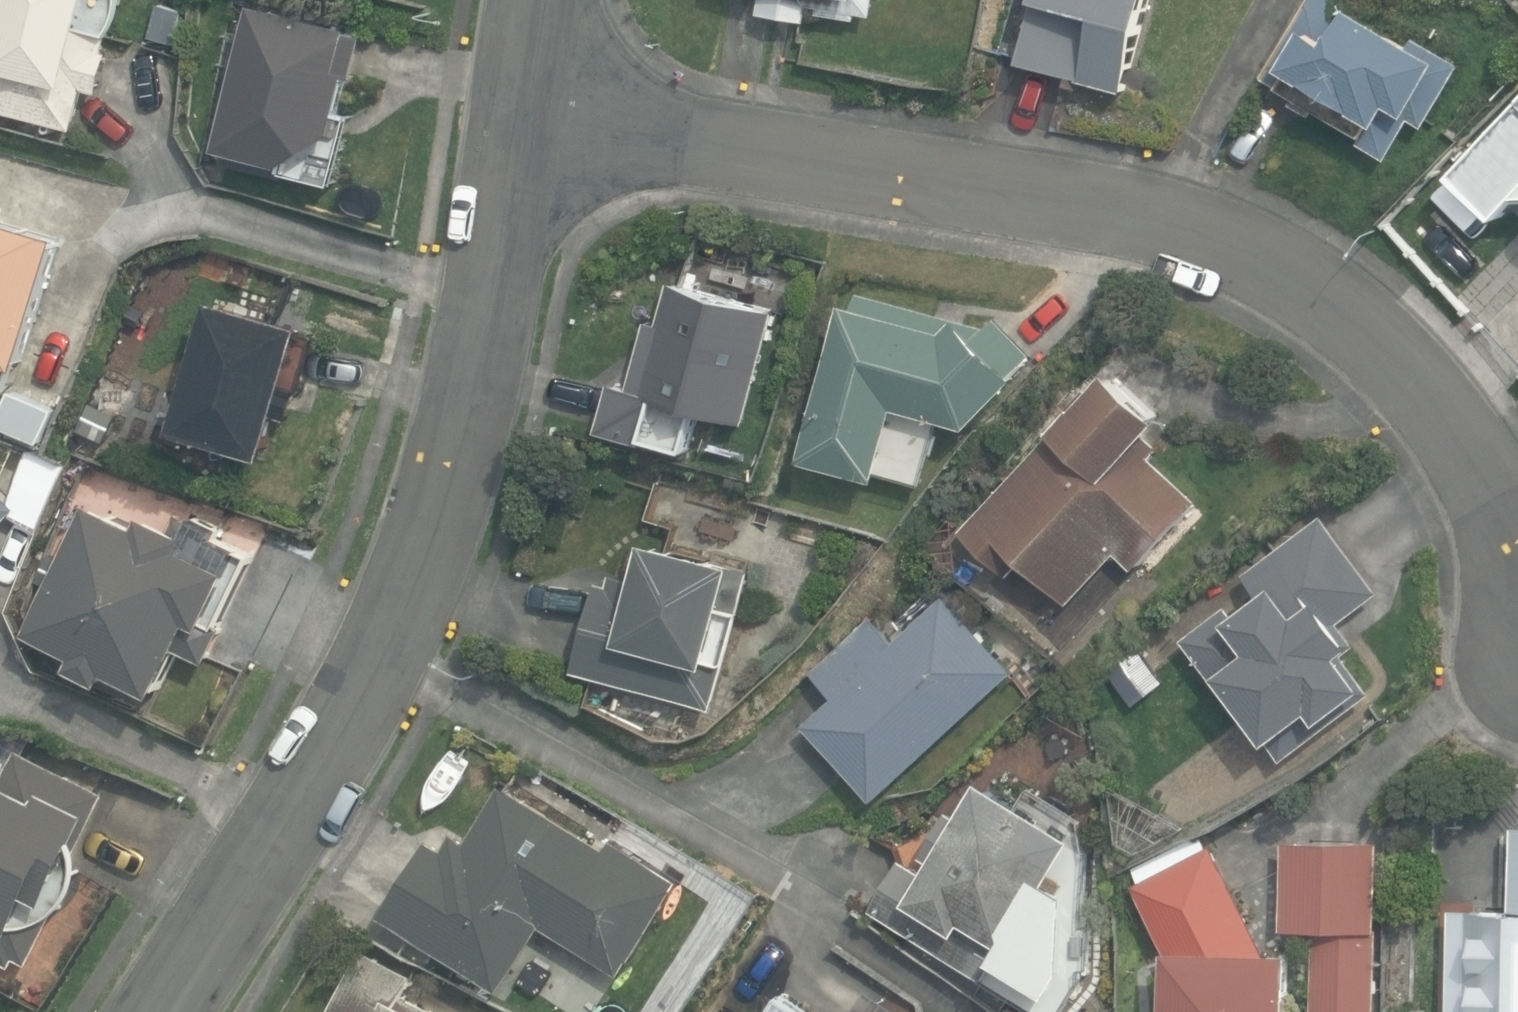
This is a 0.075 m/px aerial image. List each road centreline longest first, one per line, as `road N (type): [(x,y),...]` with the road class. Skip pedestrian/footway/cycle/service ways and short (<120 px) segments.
road 1 (residential): [(1517,512),(1470,432),(1396,336),(1339,299),(1166,223),(531,108)]
road 2 (residential): [(145,1011),(377,650),(500,290),(531,108)]

